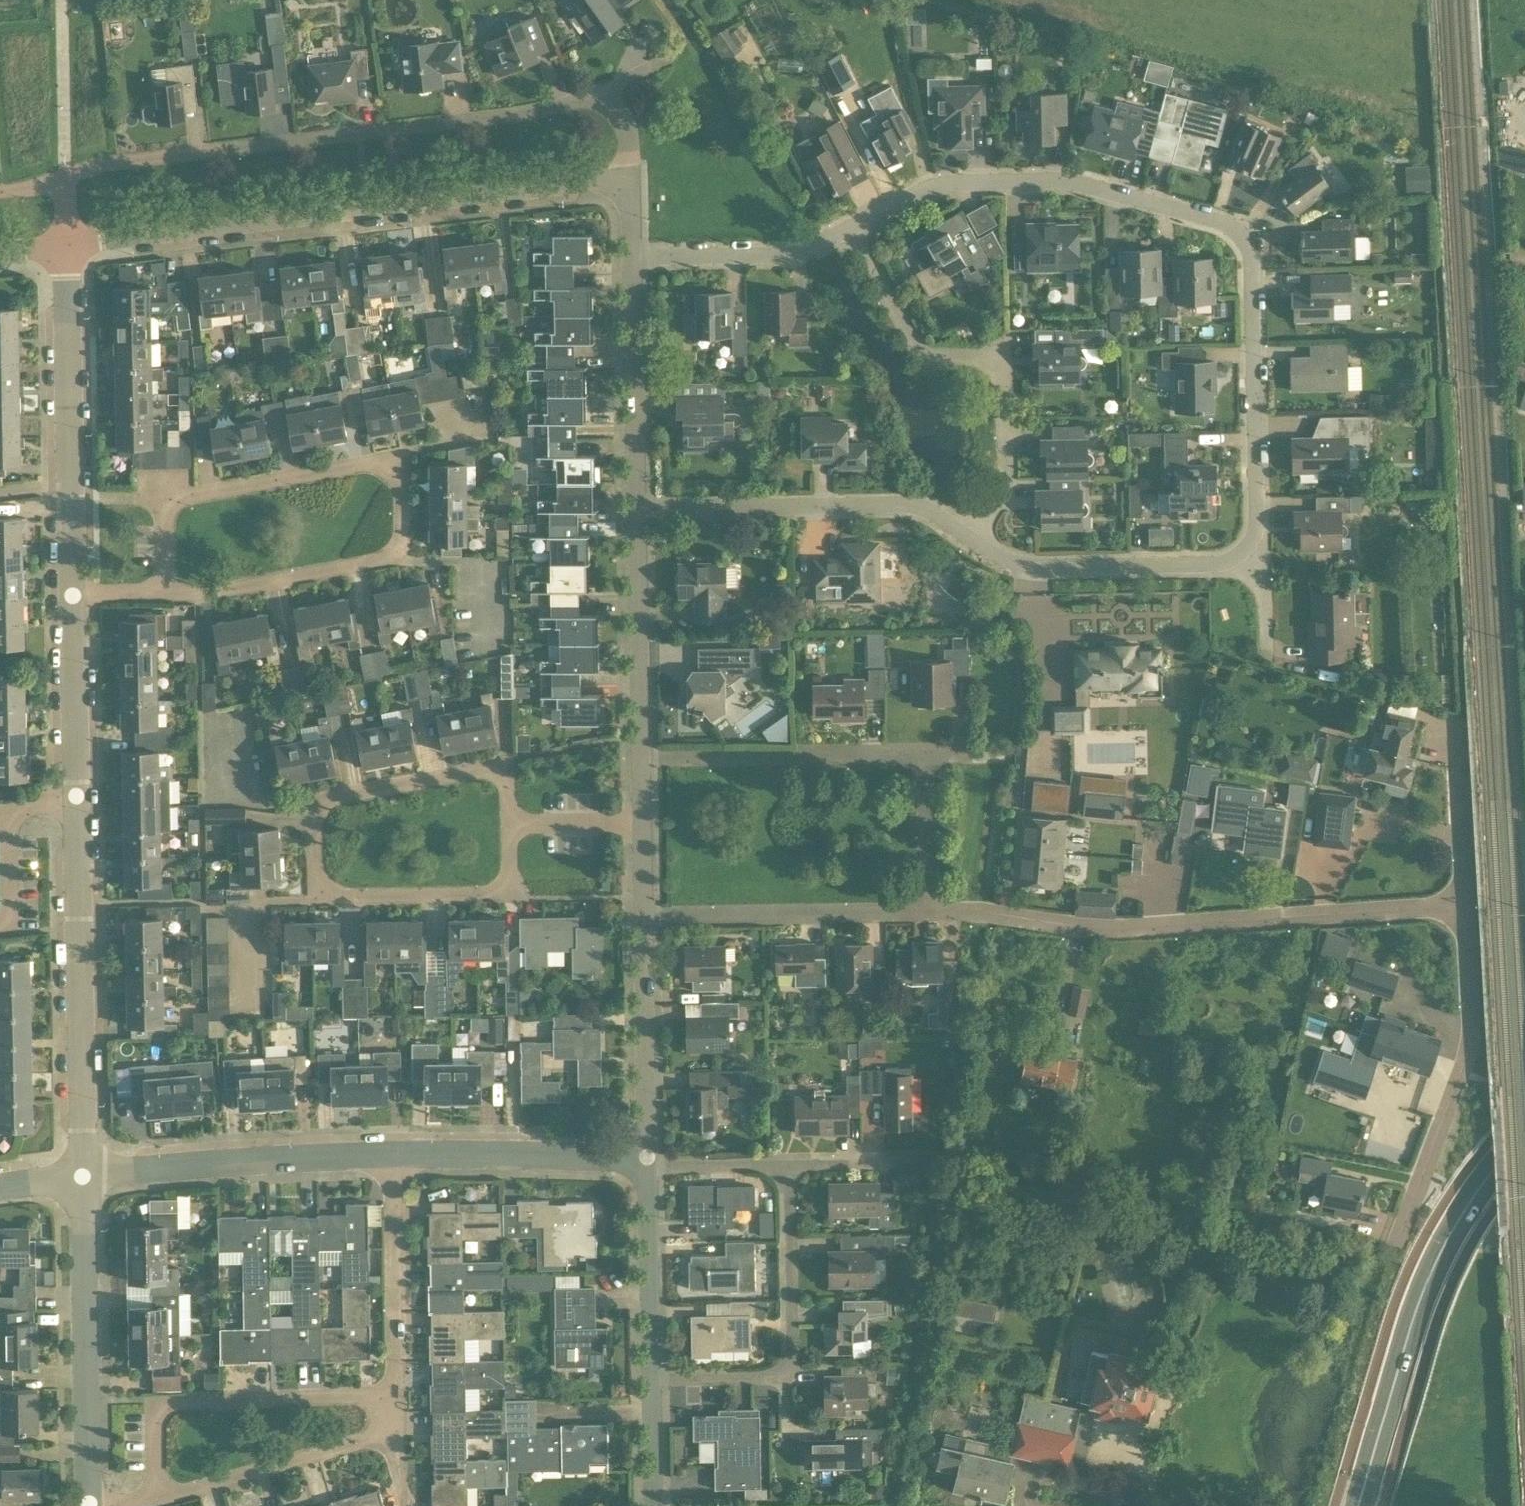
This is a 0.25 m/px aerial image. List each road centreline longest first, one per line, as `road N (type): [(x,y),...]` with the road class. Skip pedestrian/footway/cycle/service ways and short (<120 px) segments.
road 1 (residential): [(970,537),(1035,568),(1227,562),(1249,545),(1257,527),(1252,268),(1243,232),(1235,223),(1066,180),(937,184),(852,226)]
road 2 (residential): [(66,249),(629,179)]
road 3 (residential): [(162,588),(201,593),(379,561),(401,542),(398,481),(387,463),(368,459),(161,500)]
road 4 (residential): [(65,178),(112,161),(514,115),(582,99),(610,106)]
road 5 (residential): [(927,911),(1141,927),(1462,905)]
road 6 (residential): [(509,824),(506,779),(489,768),(314,810),(313,875),(340,897),(485,894)]
road 7 (secondary): [(1357,1505),(1436,1261),(1490,1173),(1524,1133)]
road 8 (residential): [(970,537),(1007,477),(1002,374),(988,358),(923,352),(852,226)]
road 9 (residential): [(81,1175),(75,793)]
road 10 (residential): [(1462,905),(1469,1040),(1396,1239)]
road 11 (residential): [(72,596),(66,249)]
road 12 (residential): [(637,512),(899,500),(927,504),(970,537)]
road 13 (residential): [(650,1381),(783,1374),(790,1166)]
road 14 (residential): [(87,1505),(81,1175)]
road 15 (residential): [(81,1175),(393,1154)]
road 16 (residential): [(642,917),(927,911)]
road 17 (residential): [(925,752),(641,758)]
road 18 (residential): [(637,512),(633,253)]
road 19 (residential): [(393,1154),(648,1157)]
road 20 (residential): [(157,1503),(396,1425)]
road 21 (residential): [(641,758),(637,512)]
road 22 (residential): [(394,1395),(393,1154)]
road 23 (residential): [(648,1157),(642,917)]
road 24 (residential): [(394,1395),(154,1401)]
road 25 (residential): [(852,226),(794,252),(633,253)]
road 26 (residential): [(650,1381),(648,1167)]
road 27 (residential): [(75,793),(72,596)]
road 28 (residential): [(1455,724),(1462,905)]
road 29 (residential): [(927,911),(925,752)]
road 30 (residential): [(648,1167),(790,1166)]
road 31 (residential): [(790,1166),(928,1164)]
road 32 (residential): [(509,824),(641,823)]
road 33 (residential): [(652,1505),(650,1381)]

